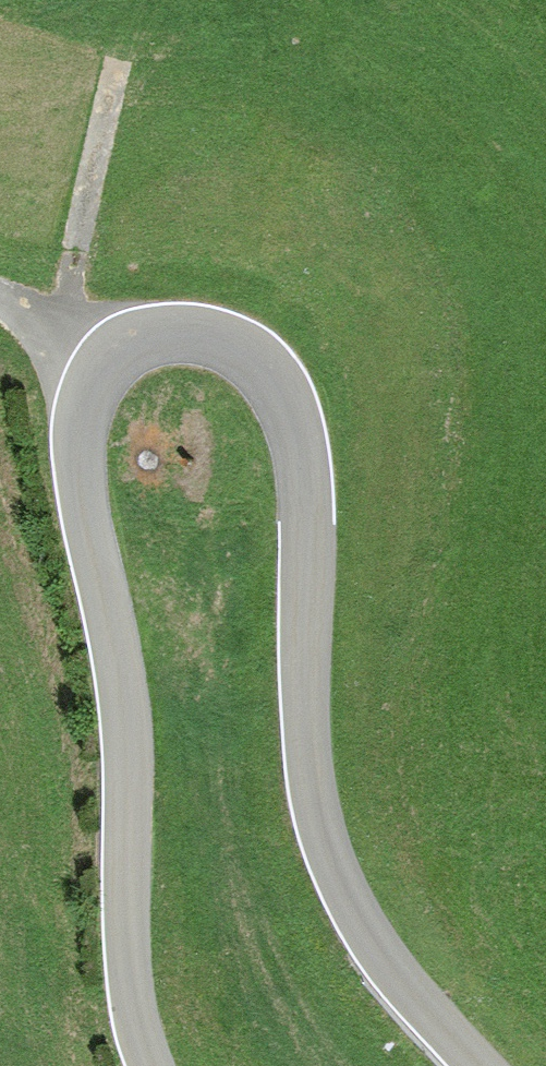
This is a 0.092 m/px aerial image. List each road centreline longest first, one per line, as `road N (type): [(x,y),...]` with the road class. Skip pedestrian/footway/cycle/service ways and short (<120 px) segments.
road 1 (tertiary): [(481,1065),(395,974),(361,925),(323,840),(308,762),(307,526),(289,409),(263,369),(240,353),(177,339),(146,341),(105,368),(83,420),(79,464),(123,689),(130,957),(150,1065)]
road 2 (track): [(105,368),(0,305)]

